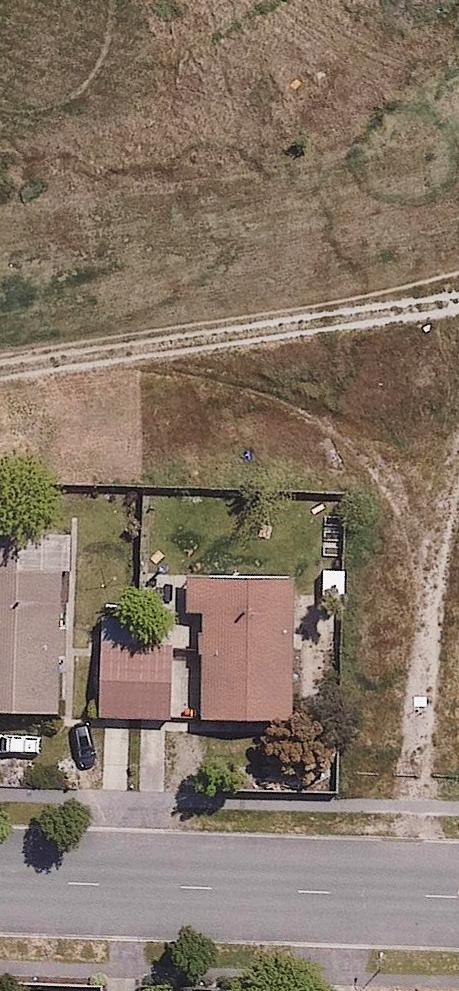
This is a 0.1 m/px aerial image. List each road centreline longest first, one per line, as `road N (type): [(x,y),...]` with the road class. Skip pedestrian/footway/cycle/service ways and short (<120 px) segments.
road 1 (track): [(134,342),(255,386),(332,431),(388,488),(437,653),(446,485),(458,457)]
road 2 (track): [(0,365),(458,286)]
road 3 (residential): [(458,896),(0,882)]
road 4 (track): [(437,653),(432,895)]

